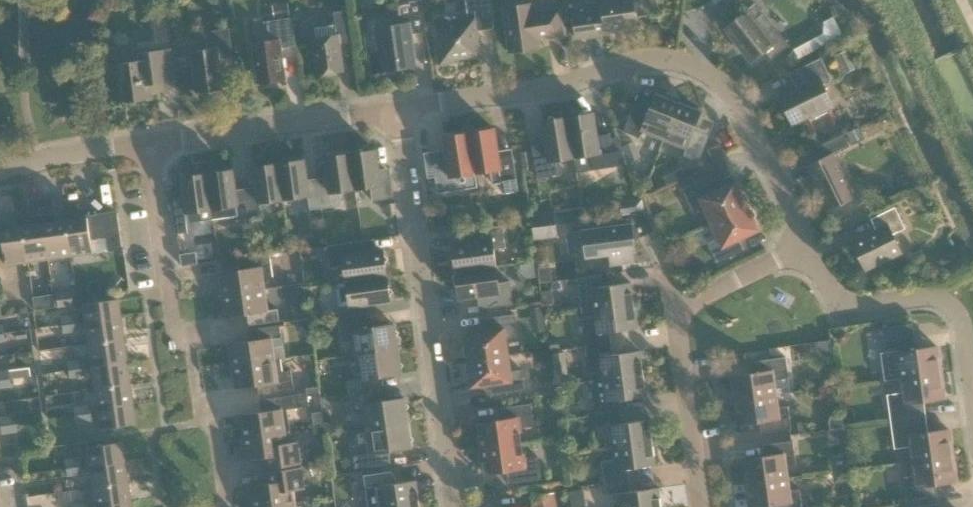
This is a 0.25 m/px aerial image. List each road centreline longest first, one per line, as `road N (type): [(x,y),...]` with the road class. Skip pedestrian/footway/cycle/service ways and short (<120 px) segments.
road 1 (residential): [(805,243),(735,96),(697,66),(652,56),(570,81),(396,109)]
road 2 (residential): [(453,506),(396,109)]
road 3 (residential): [(702,506),(677,310),(805,243)]
road 4 (residential): [(972,393),(965,330),(948,299),(926,293),(841,301),(805,243)]
road 5 (residential): [(148,143),(396,109)]
road 6 (residential): [(176,345),(148,143)]
road 7 (residential): [(0,171),(148,143)]

